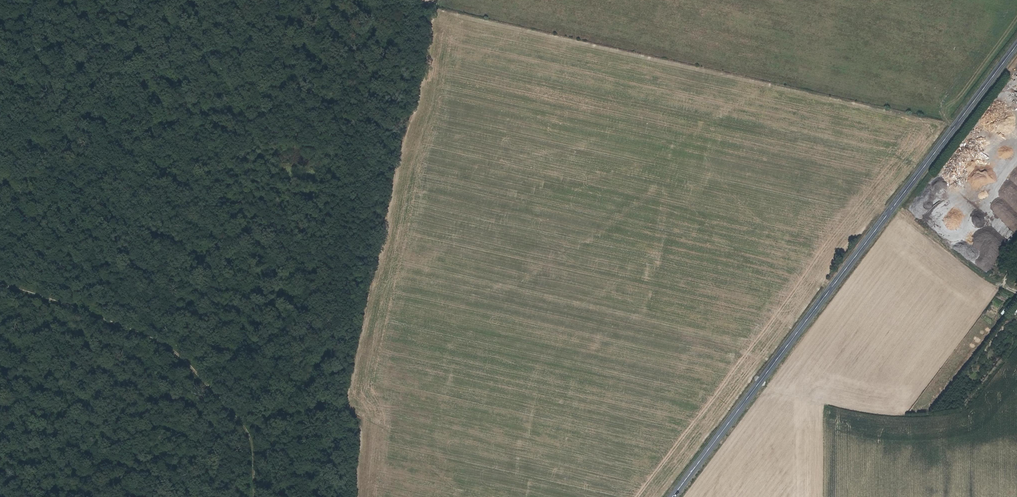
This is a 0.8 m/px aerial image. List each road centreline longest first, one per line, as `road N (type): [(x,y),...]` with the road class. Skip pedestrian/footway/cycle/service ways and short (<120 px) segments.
road 1 (secondary): [(1016,45),(675,496)]
road 2 (track): [(249,496),(249,437),(180,358),(76,306),(0,284)]

